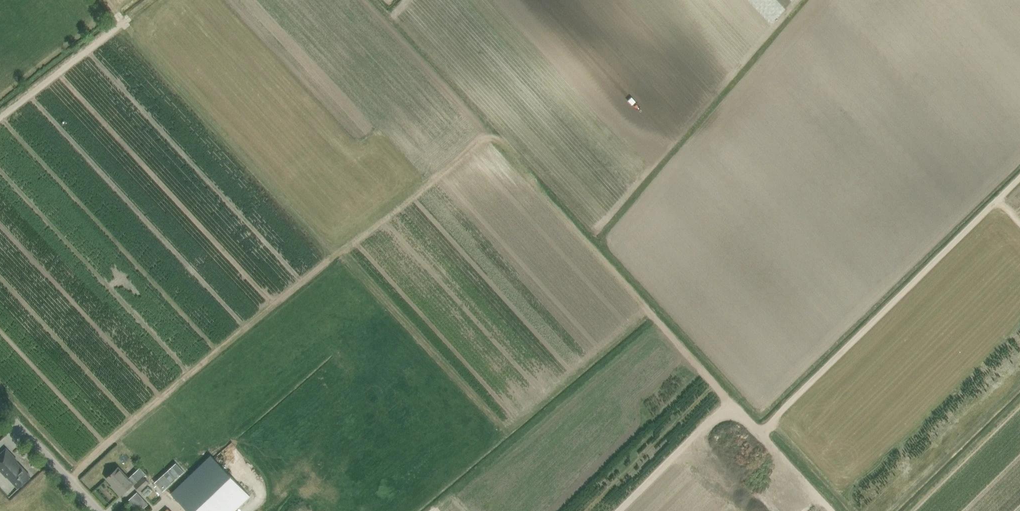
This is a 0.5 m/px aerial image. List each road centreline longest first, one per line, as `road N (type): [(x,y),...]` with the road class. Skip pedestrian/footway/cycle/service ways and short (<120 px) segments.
road 1 (track): [(1019,177),(761,430),(731,404),(622,510)]
road 2 (unclassified): [(93,510),(0,412)]

